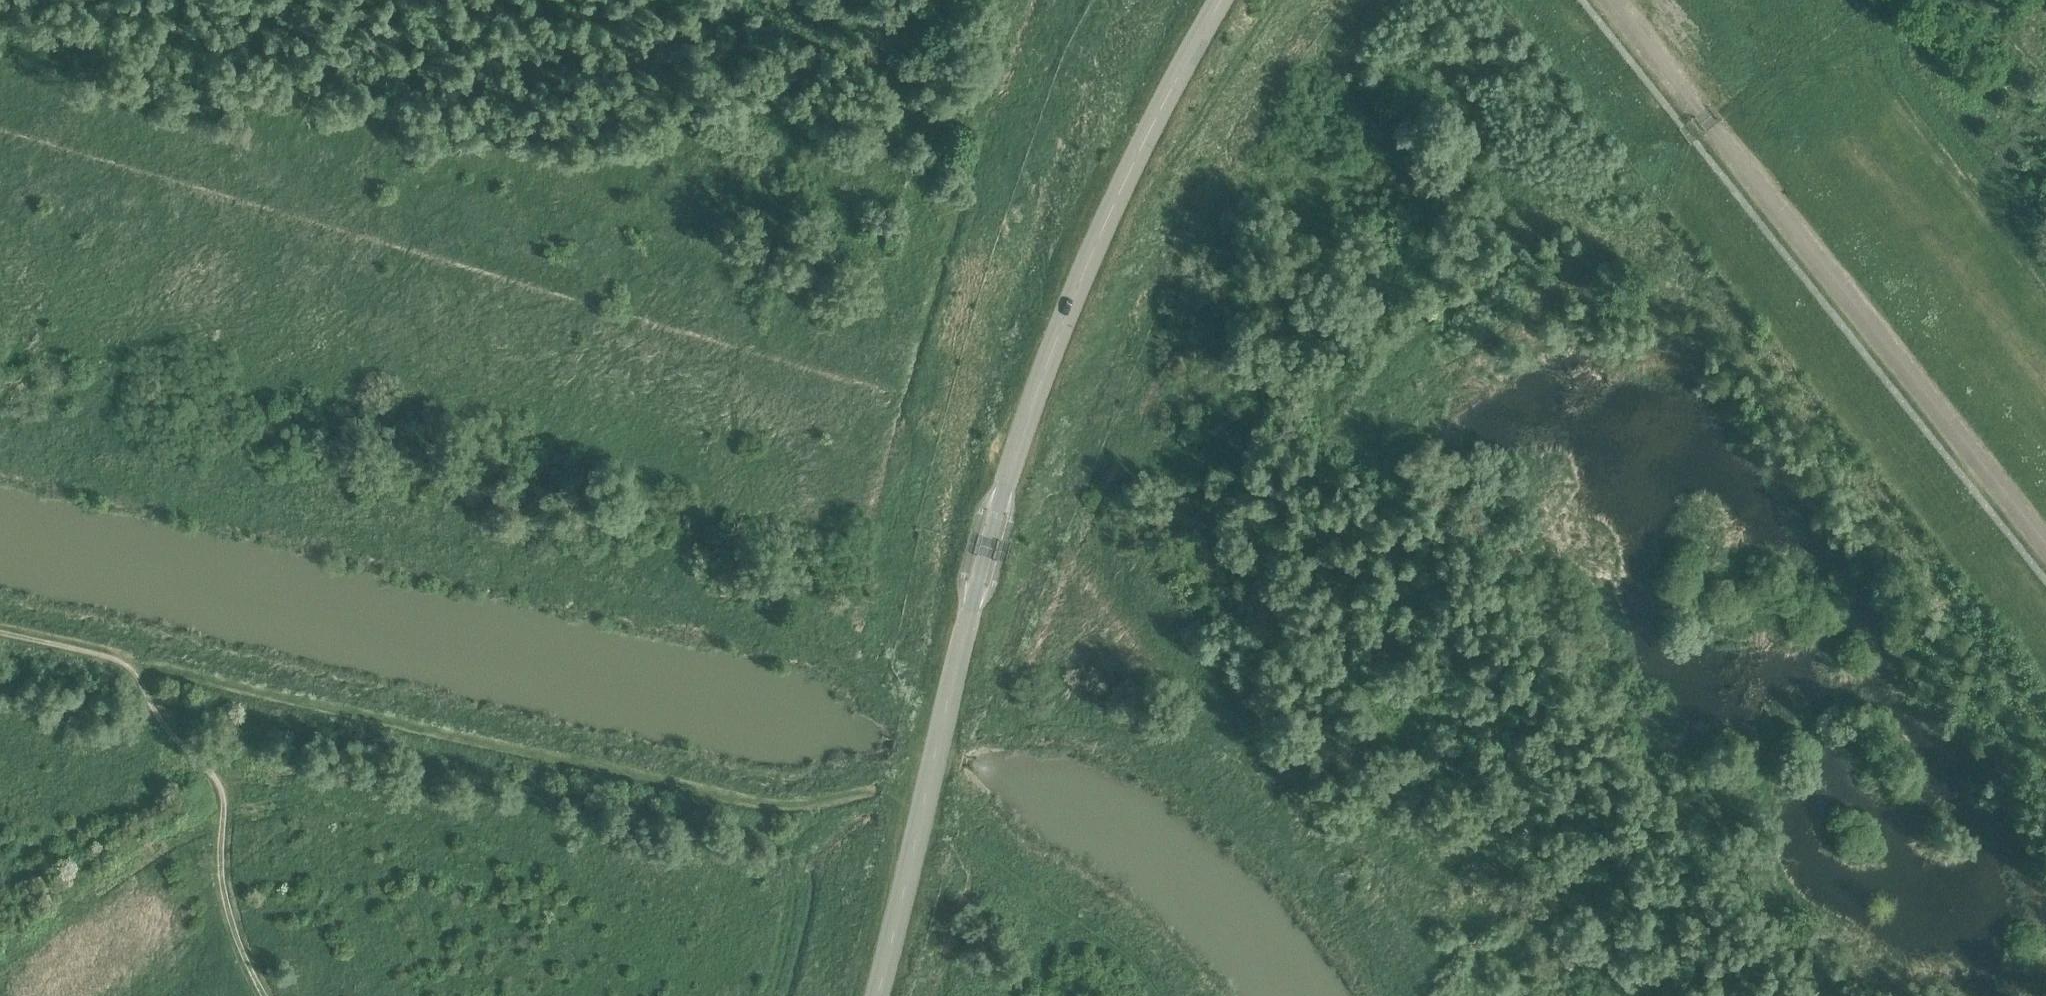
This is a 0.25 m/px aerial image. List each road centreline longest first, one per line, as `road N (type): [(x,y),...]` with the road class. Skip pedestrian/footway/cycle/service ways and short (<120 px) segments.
road 1 (tertiary): [(879,995),(1006,479),(1095,238),(1216,0)]
road 2 (unclassified): [(2045,543),(1611,0)]

